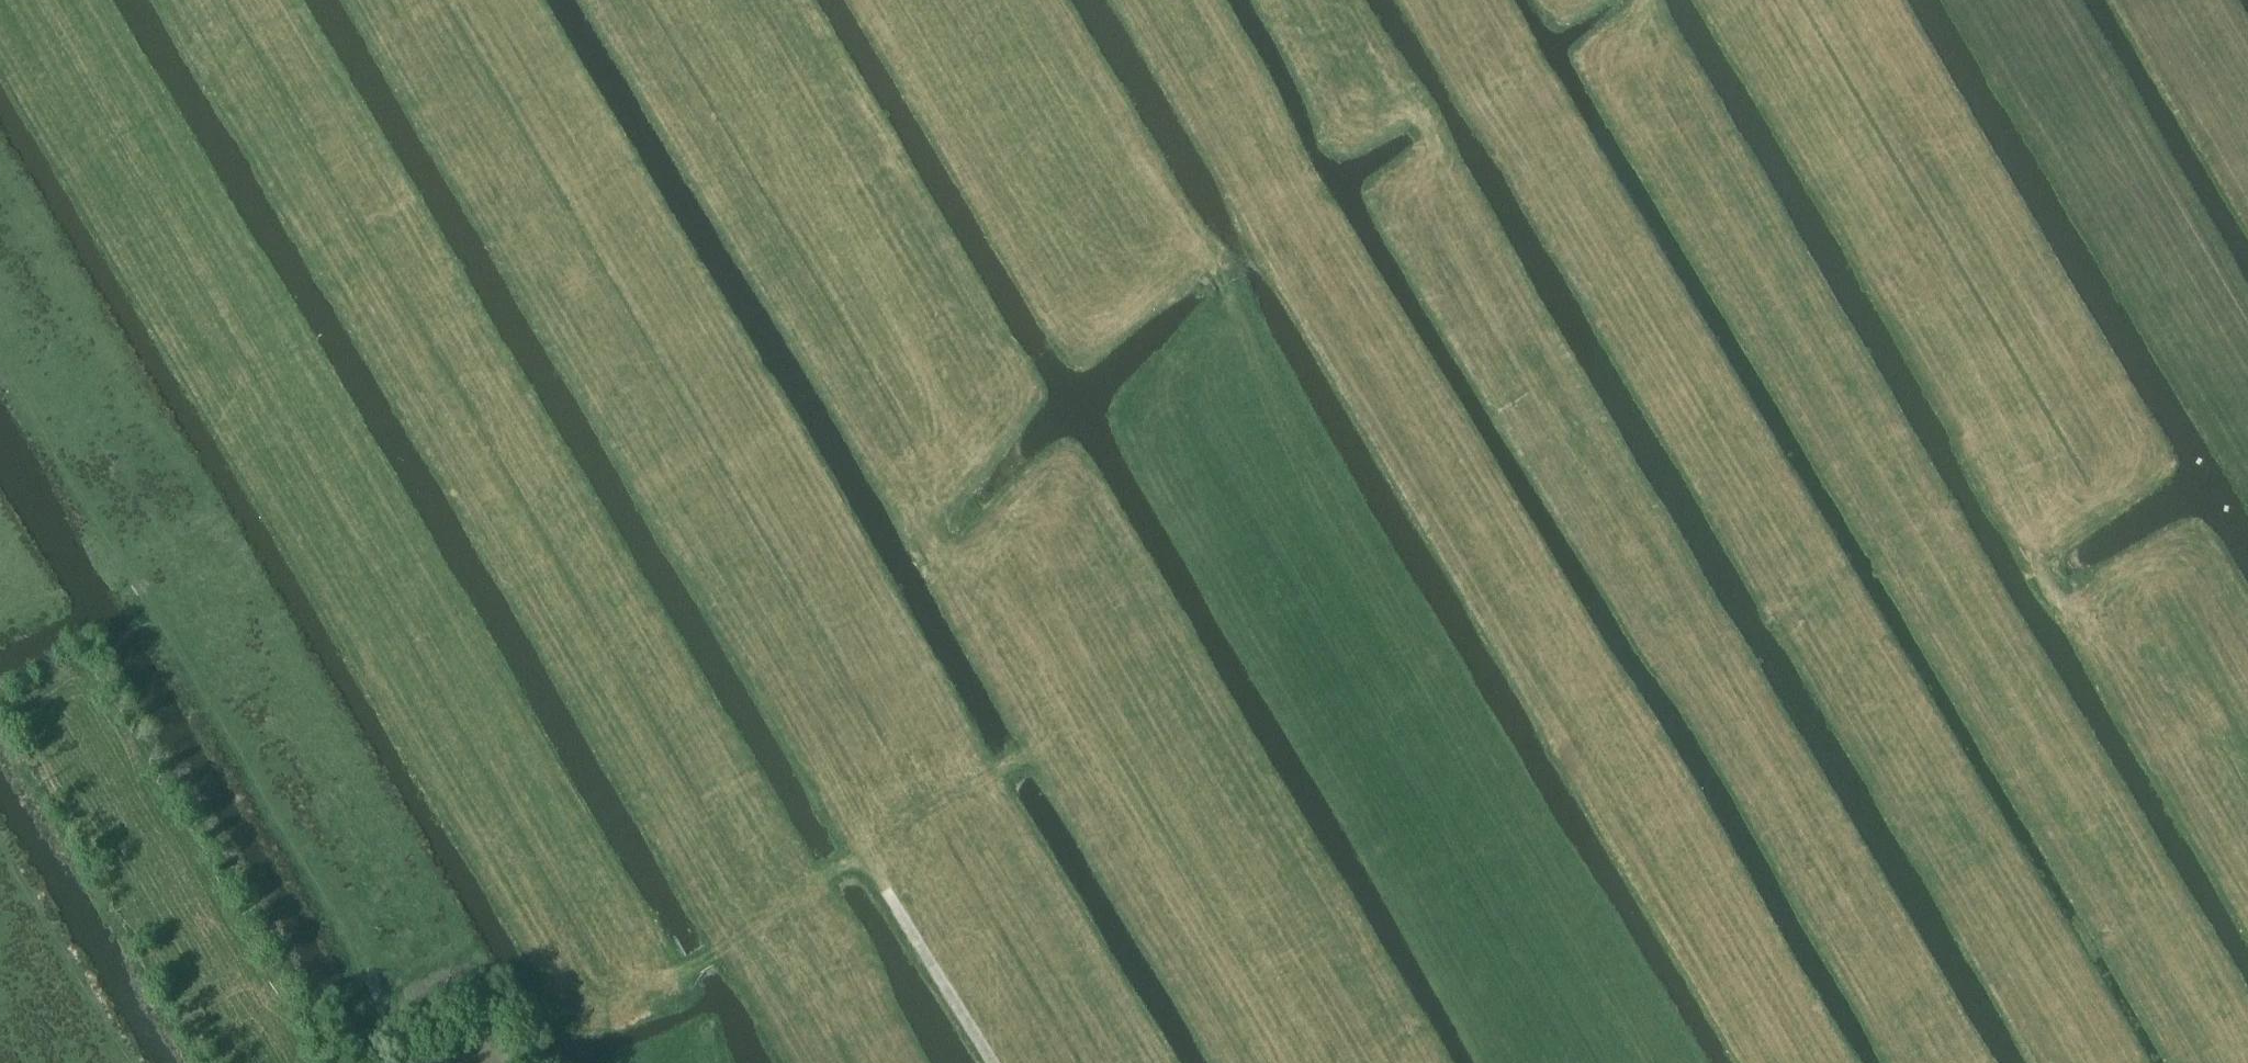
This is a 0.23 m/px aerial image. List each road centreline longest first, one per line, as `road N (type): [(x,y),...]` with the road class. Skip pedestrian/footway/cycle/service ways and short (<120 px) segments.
road 1 (track): [(1965,0),(2247,472)]
road 2 (track): [(666,971),(852,853),(881,874),(993,1062)]

